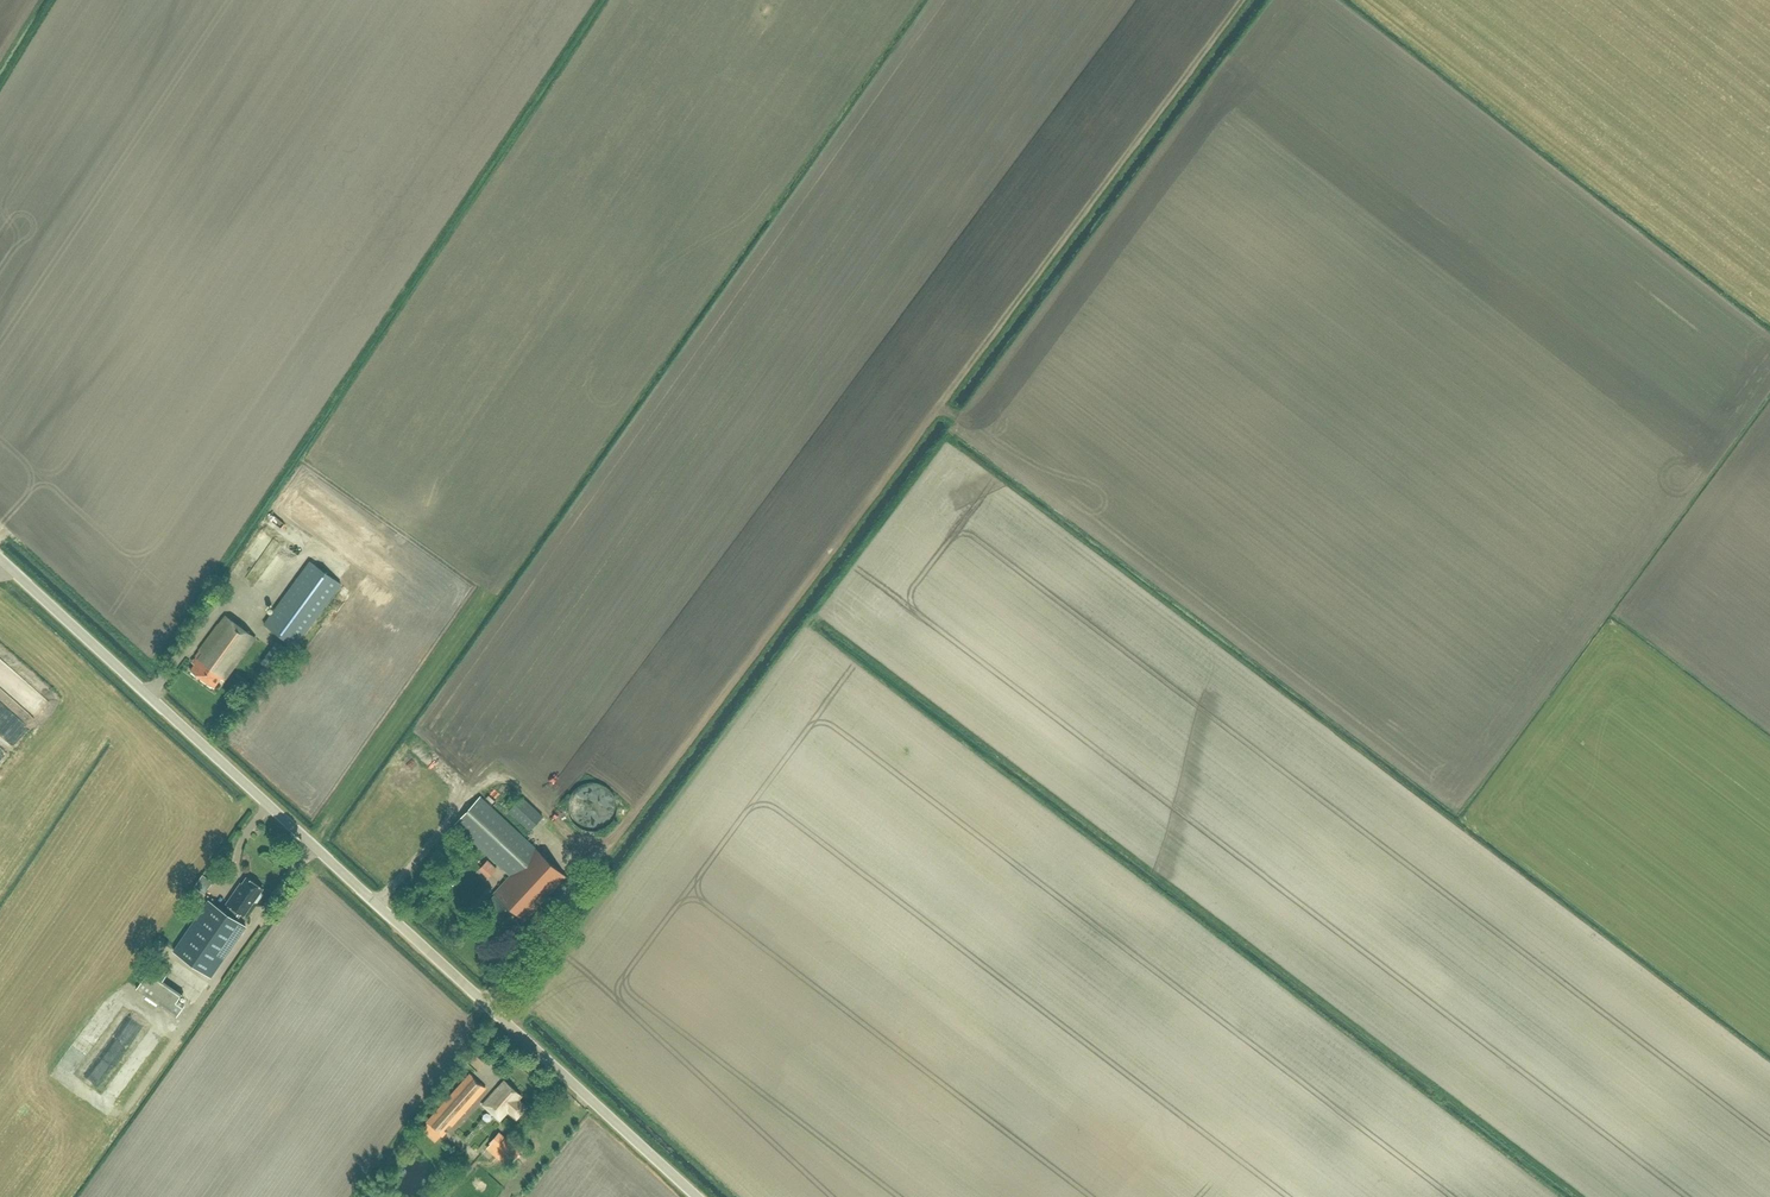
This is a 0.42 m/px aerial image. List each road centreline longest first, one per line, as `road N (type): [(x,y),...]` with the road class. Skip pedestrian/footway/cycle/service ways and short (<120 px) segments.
road 1 (unclassified): [(698,1196),(0,559)]

